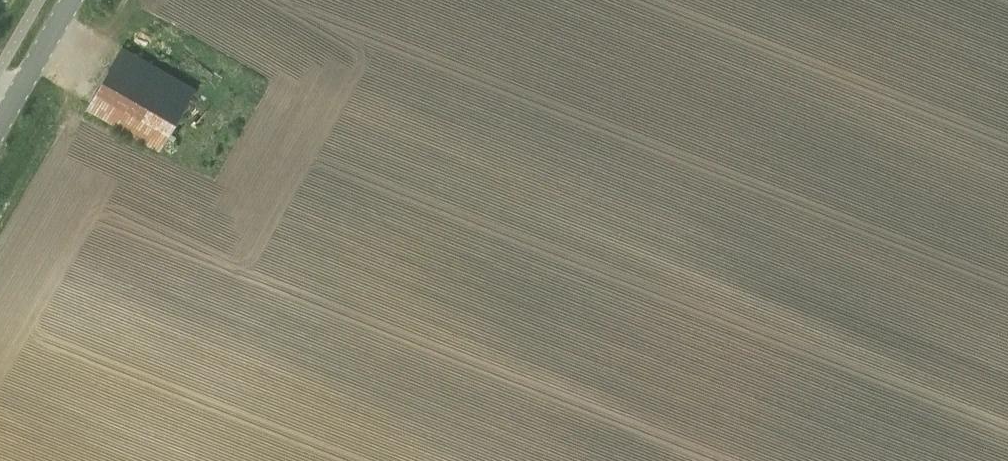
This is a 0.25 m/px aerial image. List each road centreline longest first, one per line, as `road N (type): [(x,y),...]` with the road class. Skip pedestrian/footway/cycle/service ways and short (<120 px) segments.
road 1 (secondary): [(0,127),(73,0)]

